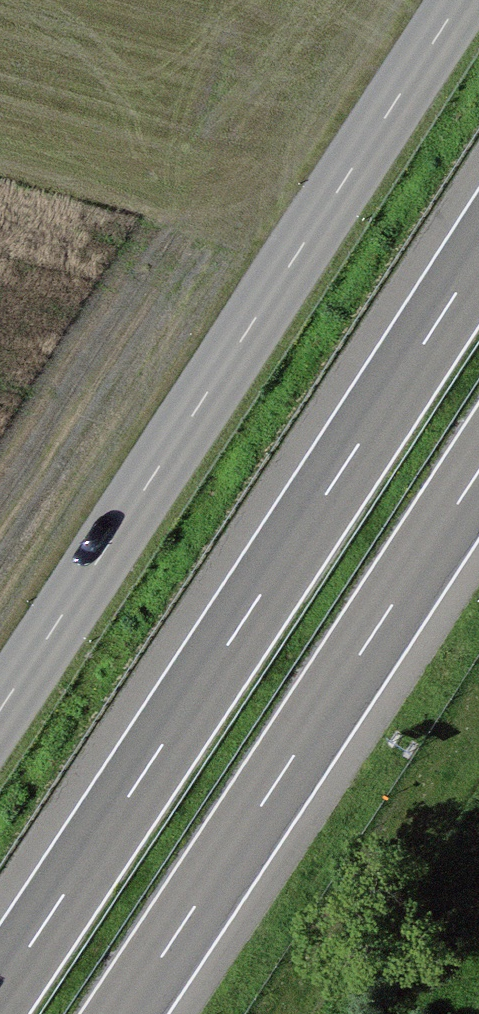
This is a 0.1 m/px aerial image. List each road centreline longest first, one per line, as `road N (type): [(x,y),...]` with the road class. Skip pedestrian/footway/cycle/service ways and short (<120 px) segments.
road 1 (motorway): [(478,249),(0,987)]
road 2 (tertiary): [(0,727),(459,0)]
road 3 (motorway): [(122,1013),(478,463)]

